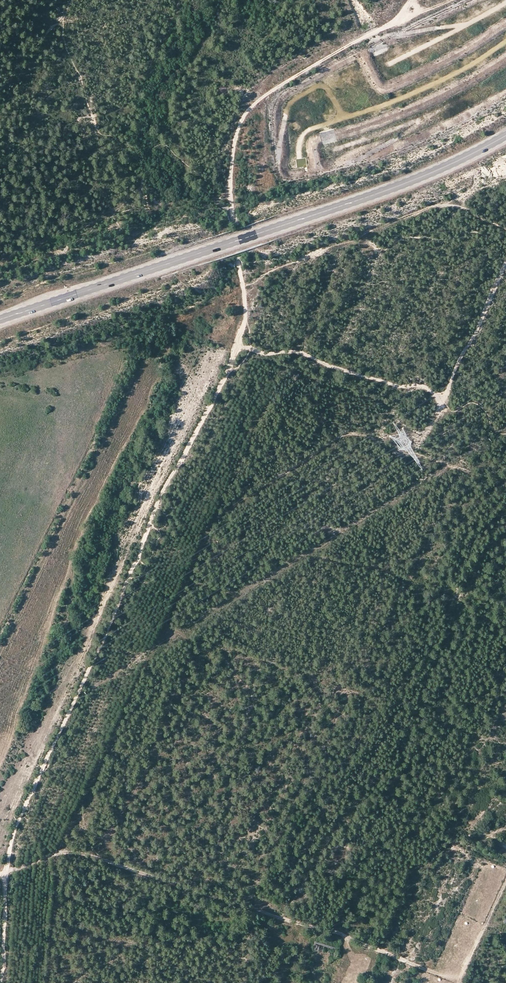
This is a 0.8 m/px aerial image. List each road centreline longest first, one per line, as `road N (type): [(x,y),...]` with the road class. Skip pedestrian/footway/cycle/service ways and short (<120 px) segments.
road 1 (track): [(1,982),(6,872),(18,823),(158,500),(238,344),(442,396),(505,263)]
road 2 (primary): [(0,319),(404,183),(505,136)]
road 3 (track): [(238,344),(245,299),(229,189),(240,123),(268,94),(389,25)]
road 4 (track): [(276,161),(289,105),(315,88),(326,88),(343,118),(410,95),(505,41)]
road 5 (track): [(355,162),(505,74)]
road 6 (track): [(369,35),(461,26),(505,2)]

